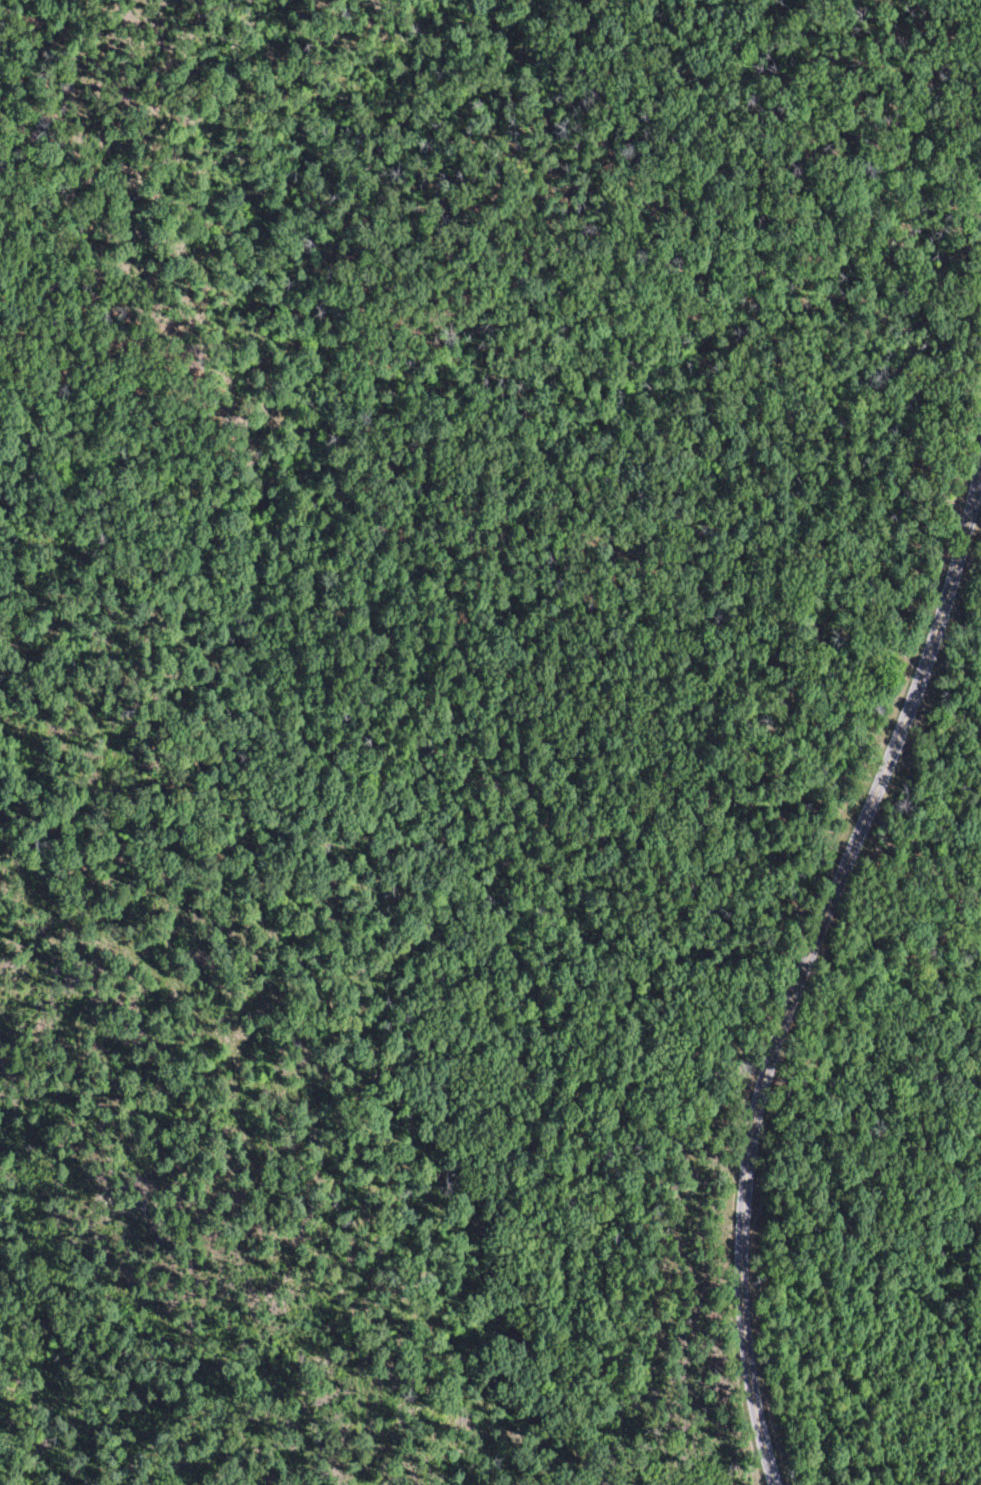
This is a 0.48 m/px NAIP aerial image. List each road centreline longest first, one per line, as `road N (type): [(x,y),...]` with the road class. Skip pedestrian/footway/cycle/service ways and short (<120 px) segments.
road 1 (tertiary): [(773,1484),(740,1333),(748,1157),(766,1064),(831,867),(906,718),(980,466)]

